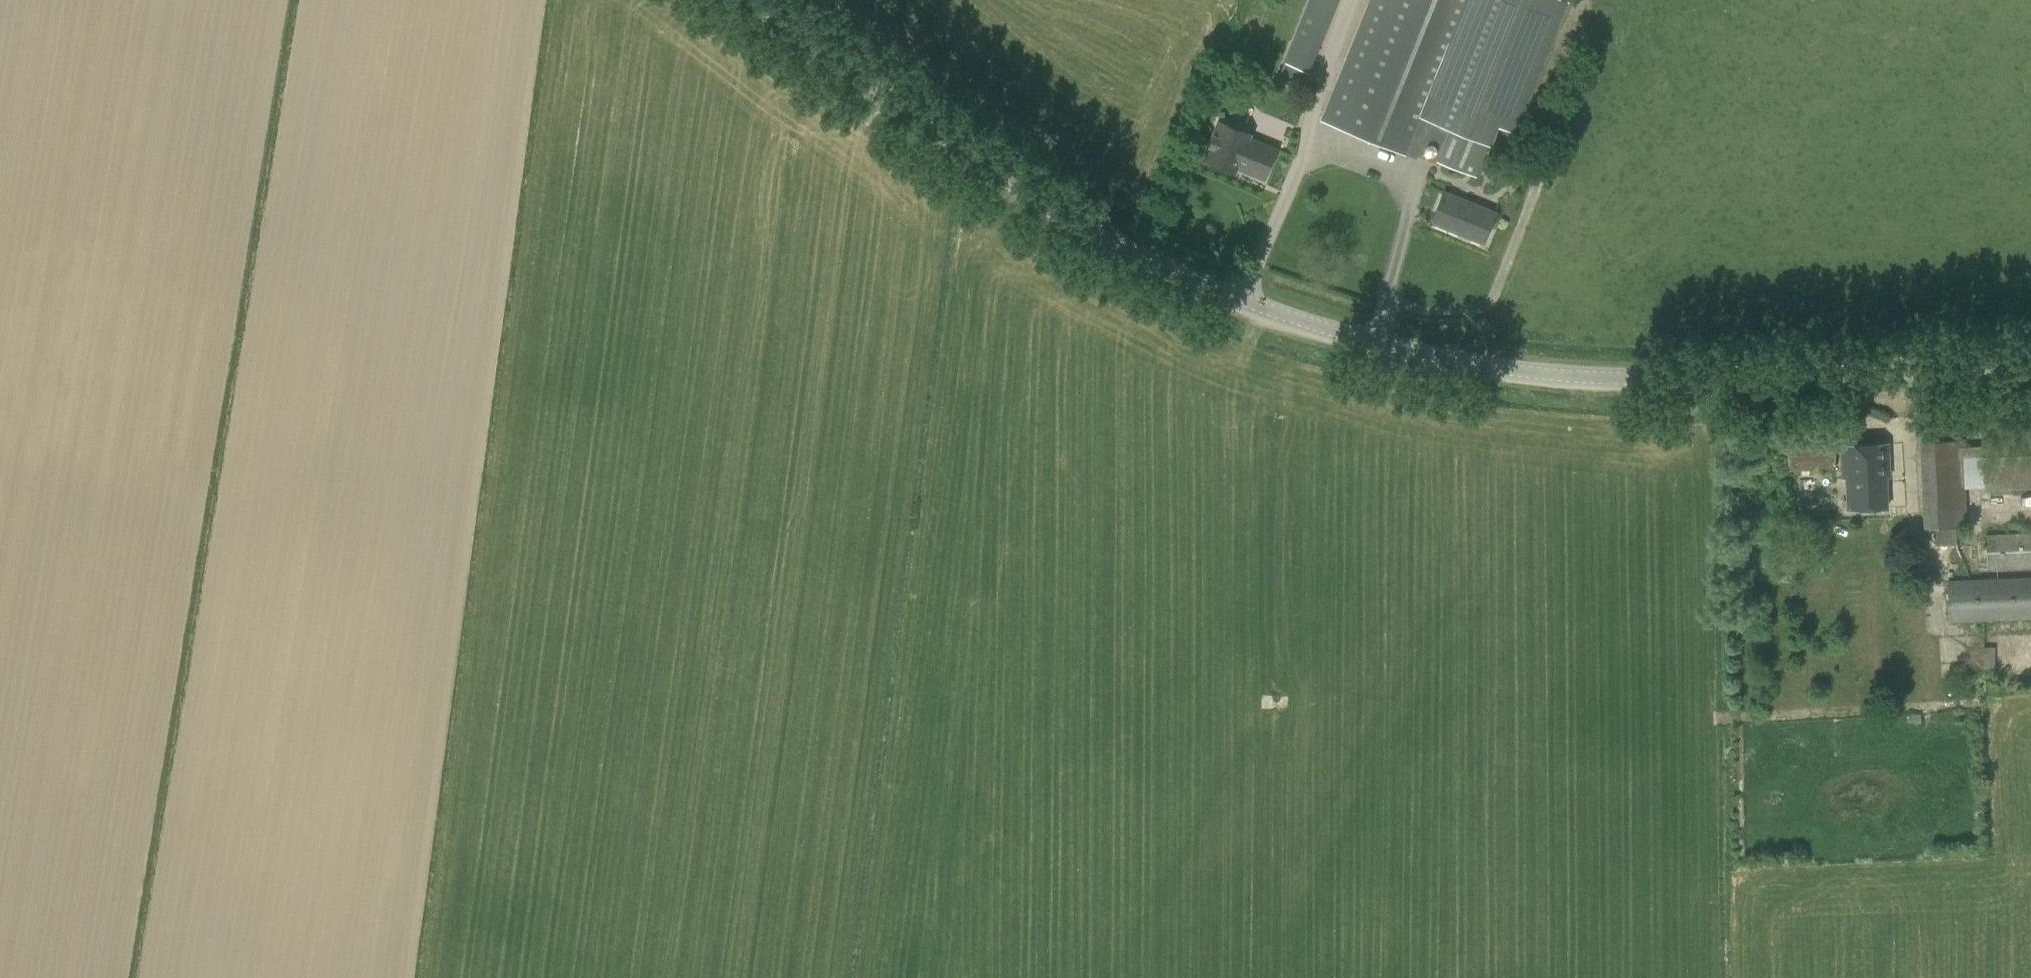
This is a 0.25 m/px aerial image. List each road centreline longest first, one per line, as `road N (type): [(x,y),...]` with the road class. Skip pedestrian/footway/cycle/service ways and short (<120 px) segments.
road 1 (unclassified): [(767,0),(1038,194),(1144,255),(1315,328),(1454,360),(1606,375),(2030,354)]

